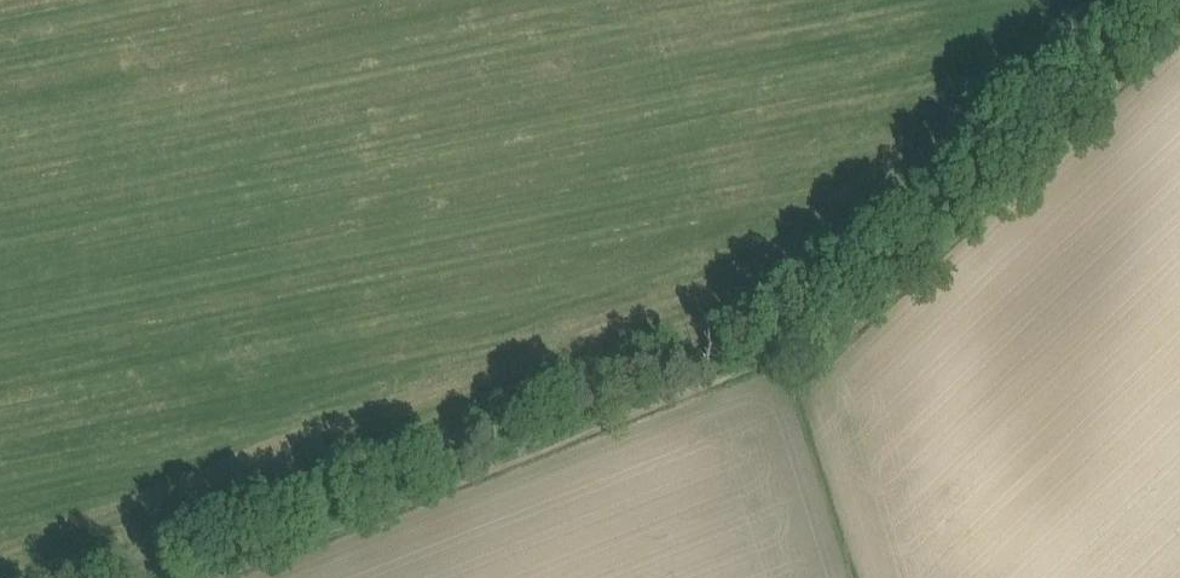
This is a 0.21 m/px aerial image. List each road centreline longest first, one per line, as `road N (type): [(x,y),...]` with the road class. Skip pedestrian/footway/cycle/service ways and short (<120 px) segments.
road 1 (track): [(204,577),(794,351),(1094,120),(1179,33)]

